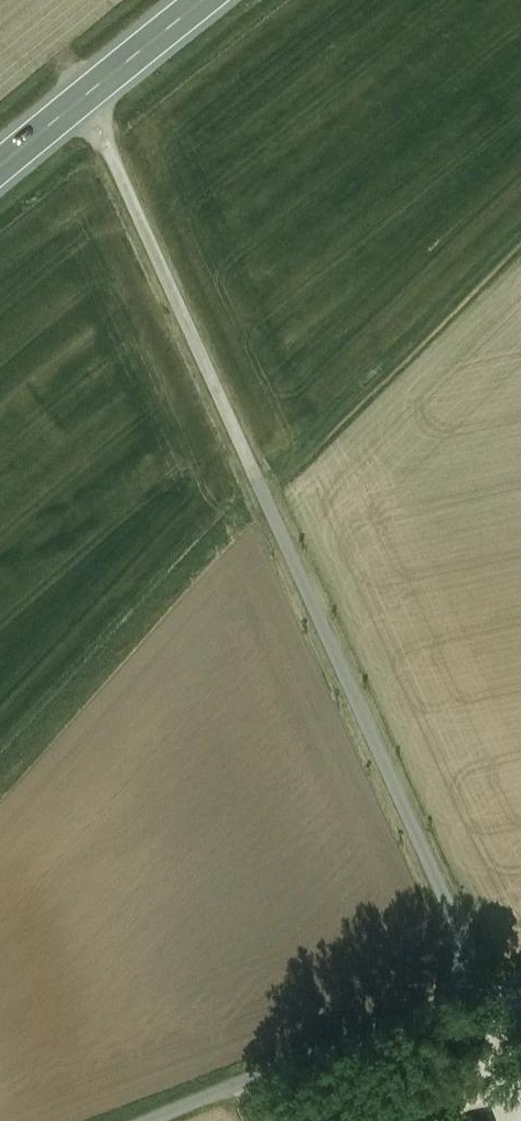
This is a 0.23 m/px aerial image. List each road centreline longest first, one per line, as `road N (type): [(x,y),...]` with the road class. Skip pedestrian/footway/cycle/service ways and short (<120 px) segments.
road 1 (track): [(85,97),(272,480),(492,979)]
road 2 (unclassified): [(146,1120),(520,970)]
road 3 (secondary): [(206,0),(0,167)]

